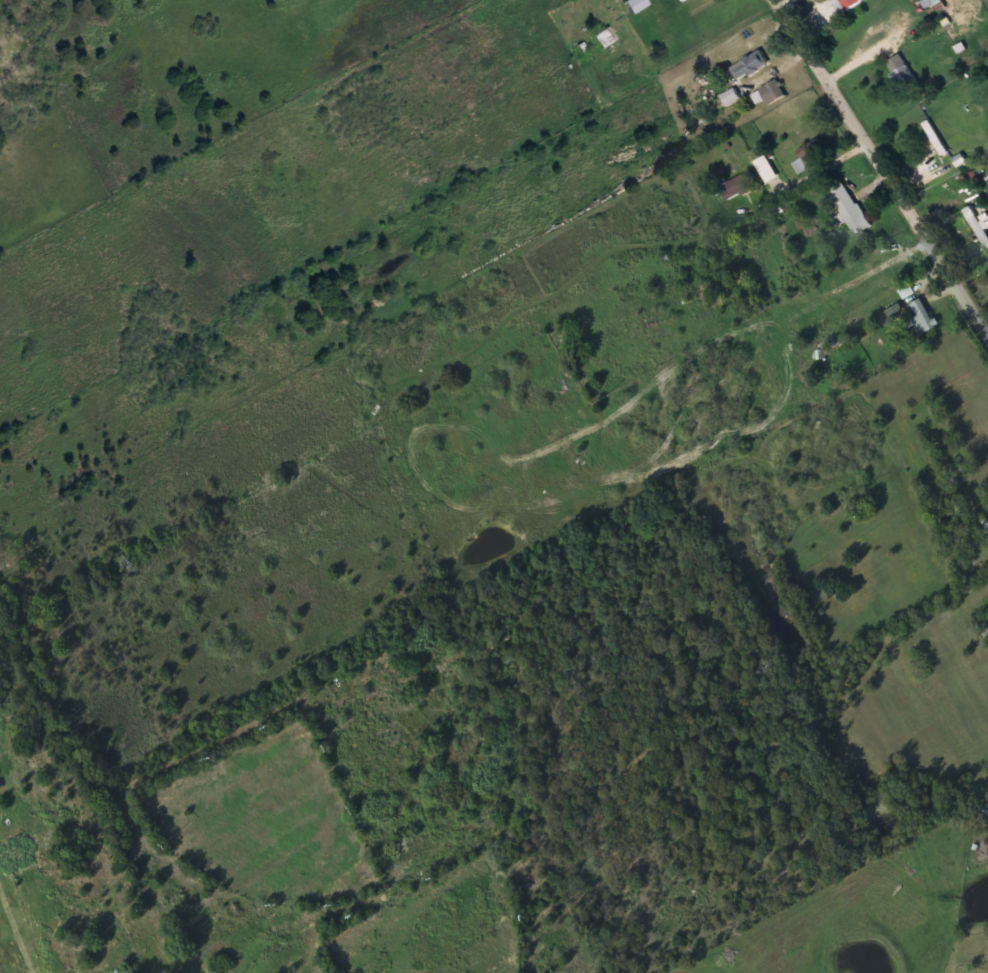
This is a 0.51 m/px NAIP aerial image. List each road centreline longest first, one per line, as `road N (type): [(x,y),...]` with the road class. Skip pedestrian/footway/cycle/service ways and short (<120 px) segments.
road 1 (residential): [(987,333),(776,0)]

